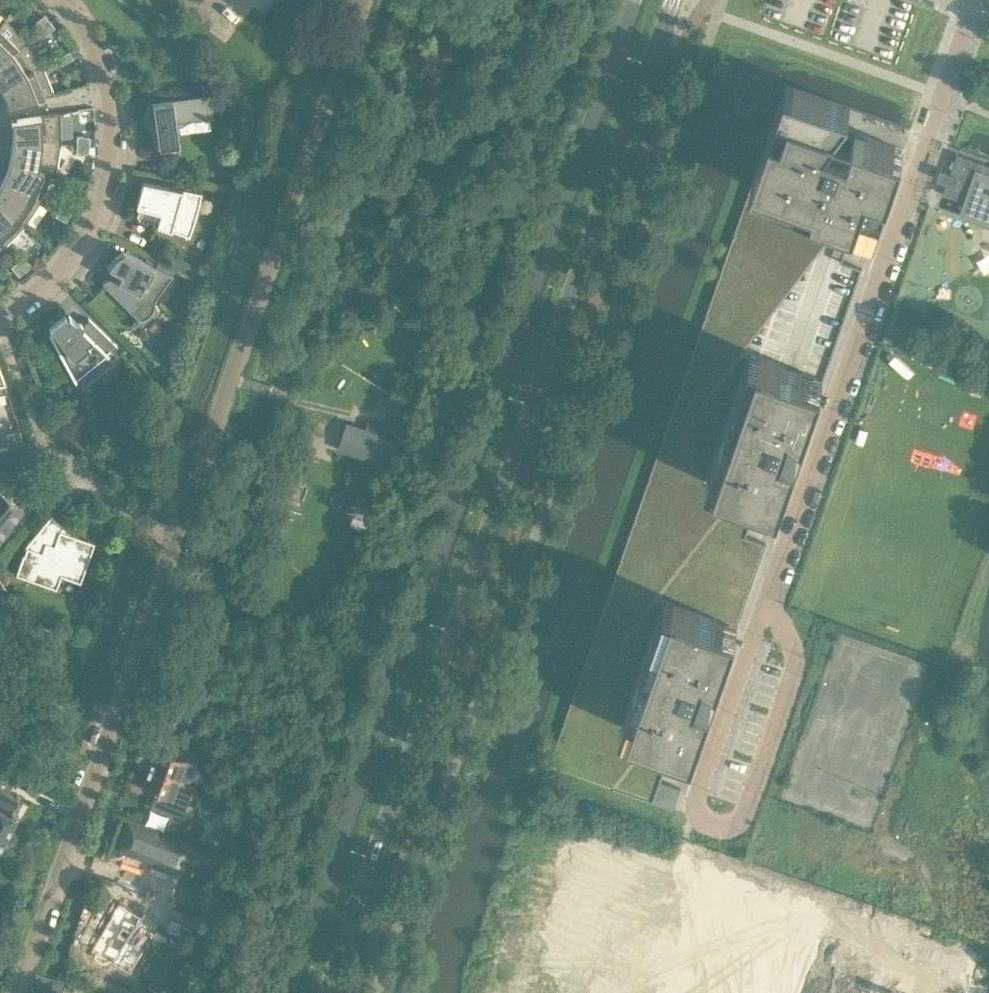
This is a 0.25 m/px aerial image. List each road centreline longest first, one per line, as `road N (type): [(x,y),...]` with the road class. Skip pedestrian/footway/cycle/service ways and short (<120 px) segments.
road 1 (tertiary): [(634,0),(283,992)]
road 2 (tertiary): [(327,992),(672,0)]
road 3 (residential): [(21,992),(363,0)]
road 4 (residential): [(972,0),(762,600)]
road 5 (residential): [(0,312),(65,267),(93,229),(110,184),(108,91),(81,23),(63,0)]
road 6 (residential): [(762,600),(695,804),(700,820),(726,828)]
road 7 (residential): [(726,828),(741,822),(795,664),(762,600)]

